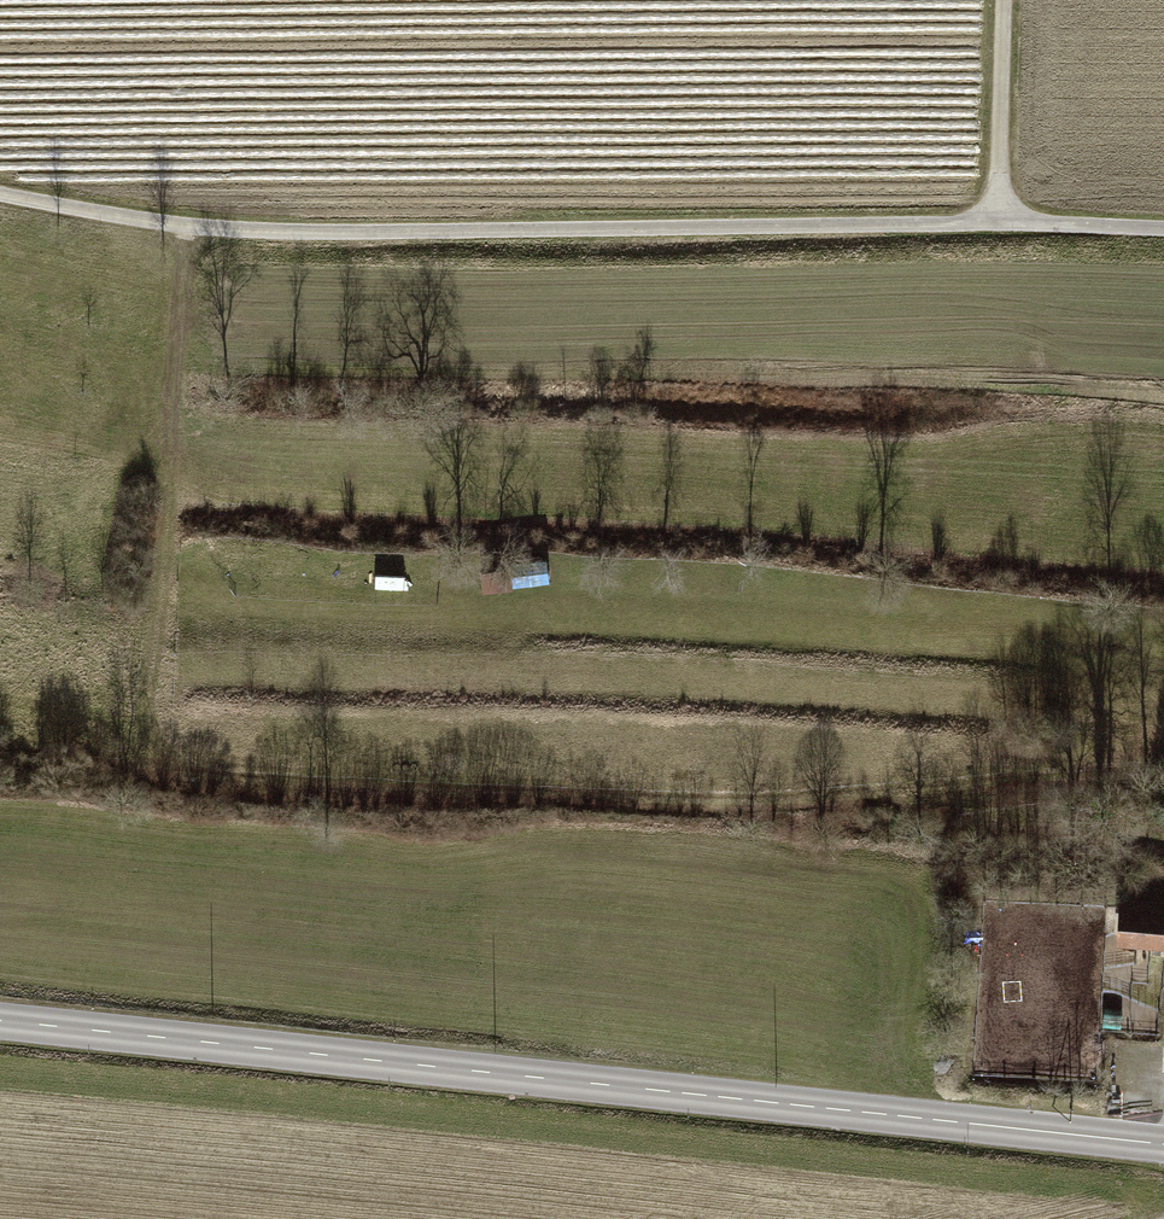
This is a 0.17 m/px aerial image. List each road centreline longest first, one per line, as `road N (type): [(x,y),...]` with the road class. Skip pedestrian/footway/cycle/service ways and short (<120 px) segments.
road 1 (track): [(189,229),(151,730),(164,754),(207,780),(840,803),(991,788),(1107,748),(1163,745)]
road 2 (tertiary): [(0,1024),(1163,1145)]
road 3 (track): [(1163,229),(996,222),(580,237),(189,229),(0,192)]
road 4 (track): [(1004,0),(996,222)]

